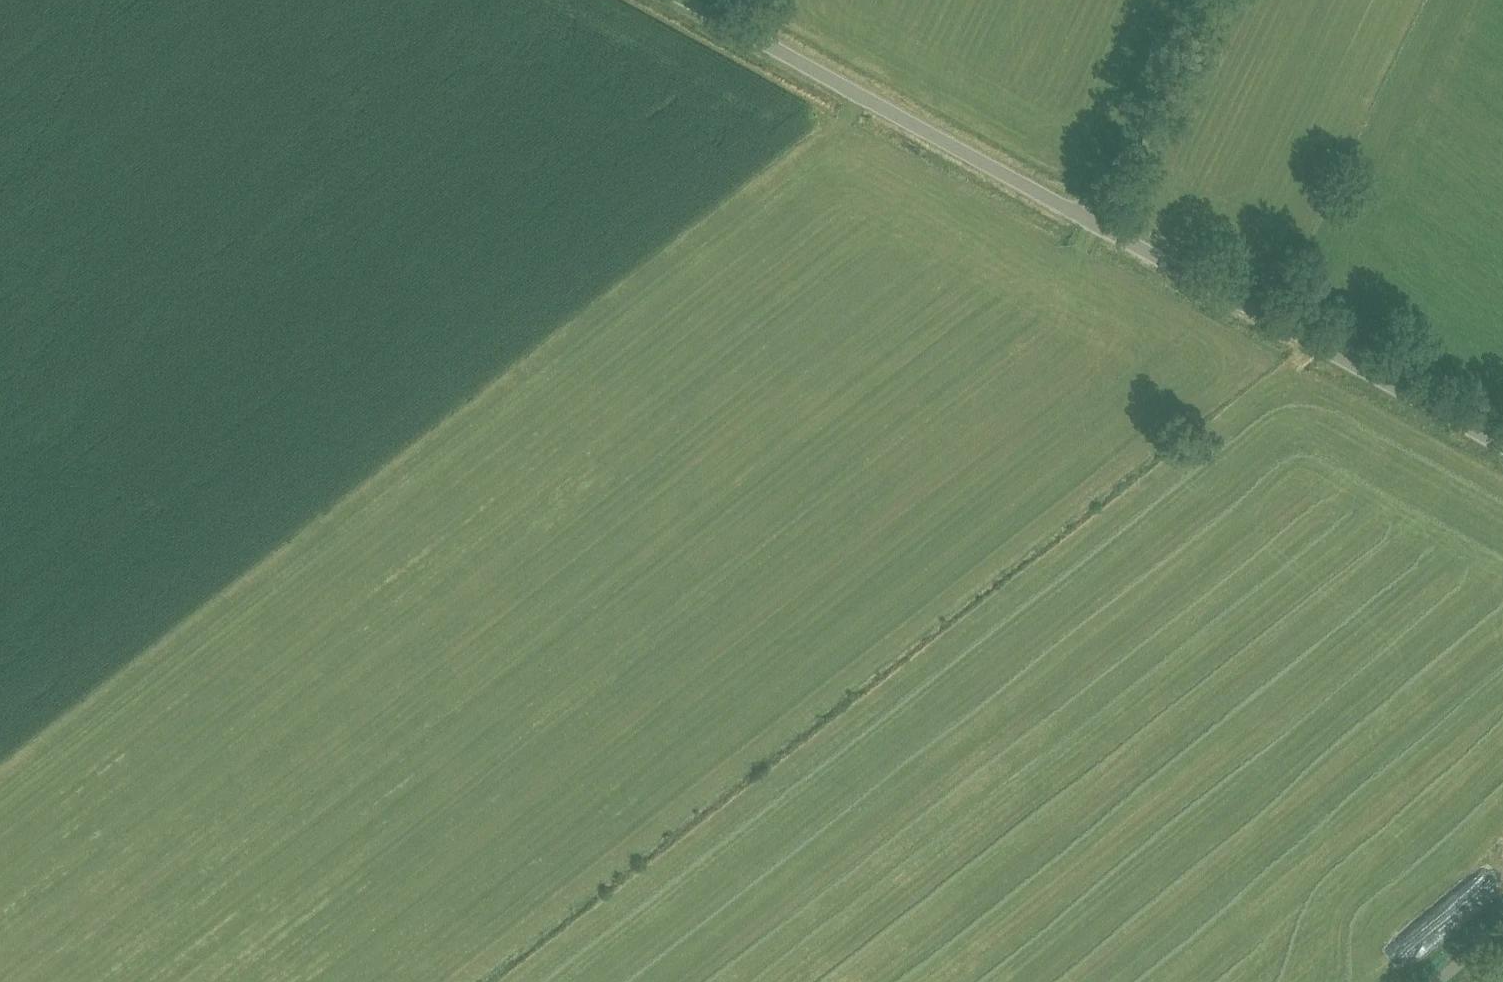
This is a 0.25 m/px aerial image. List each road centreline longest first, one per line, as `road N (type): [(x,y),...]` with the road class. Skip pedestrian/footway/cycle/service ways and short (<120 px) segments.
road 1 (unclassified): [(1502,440),(692,0)]

